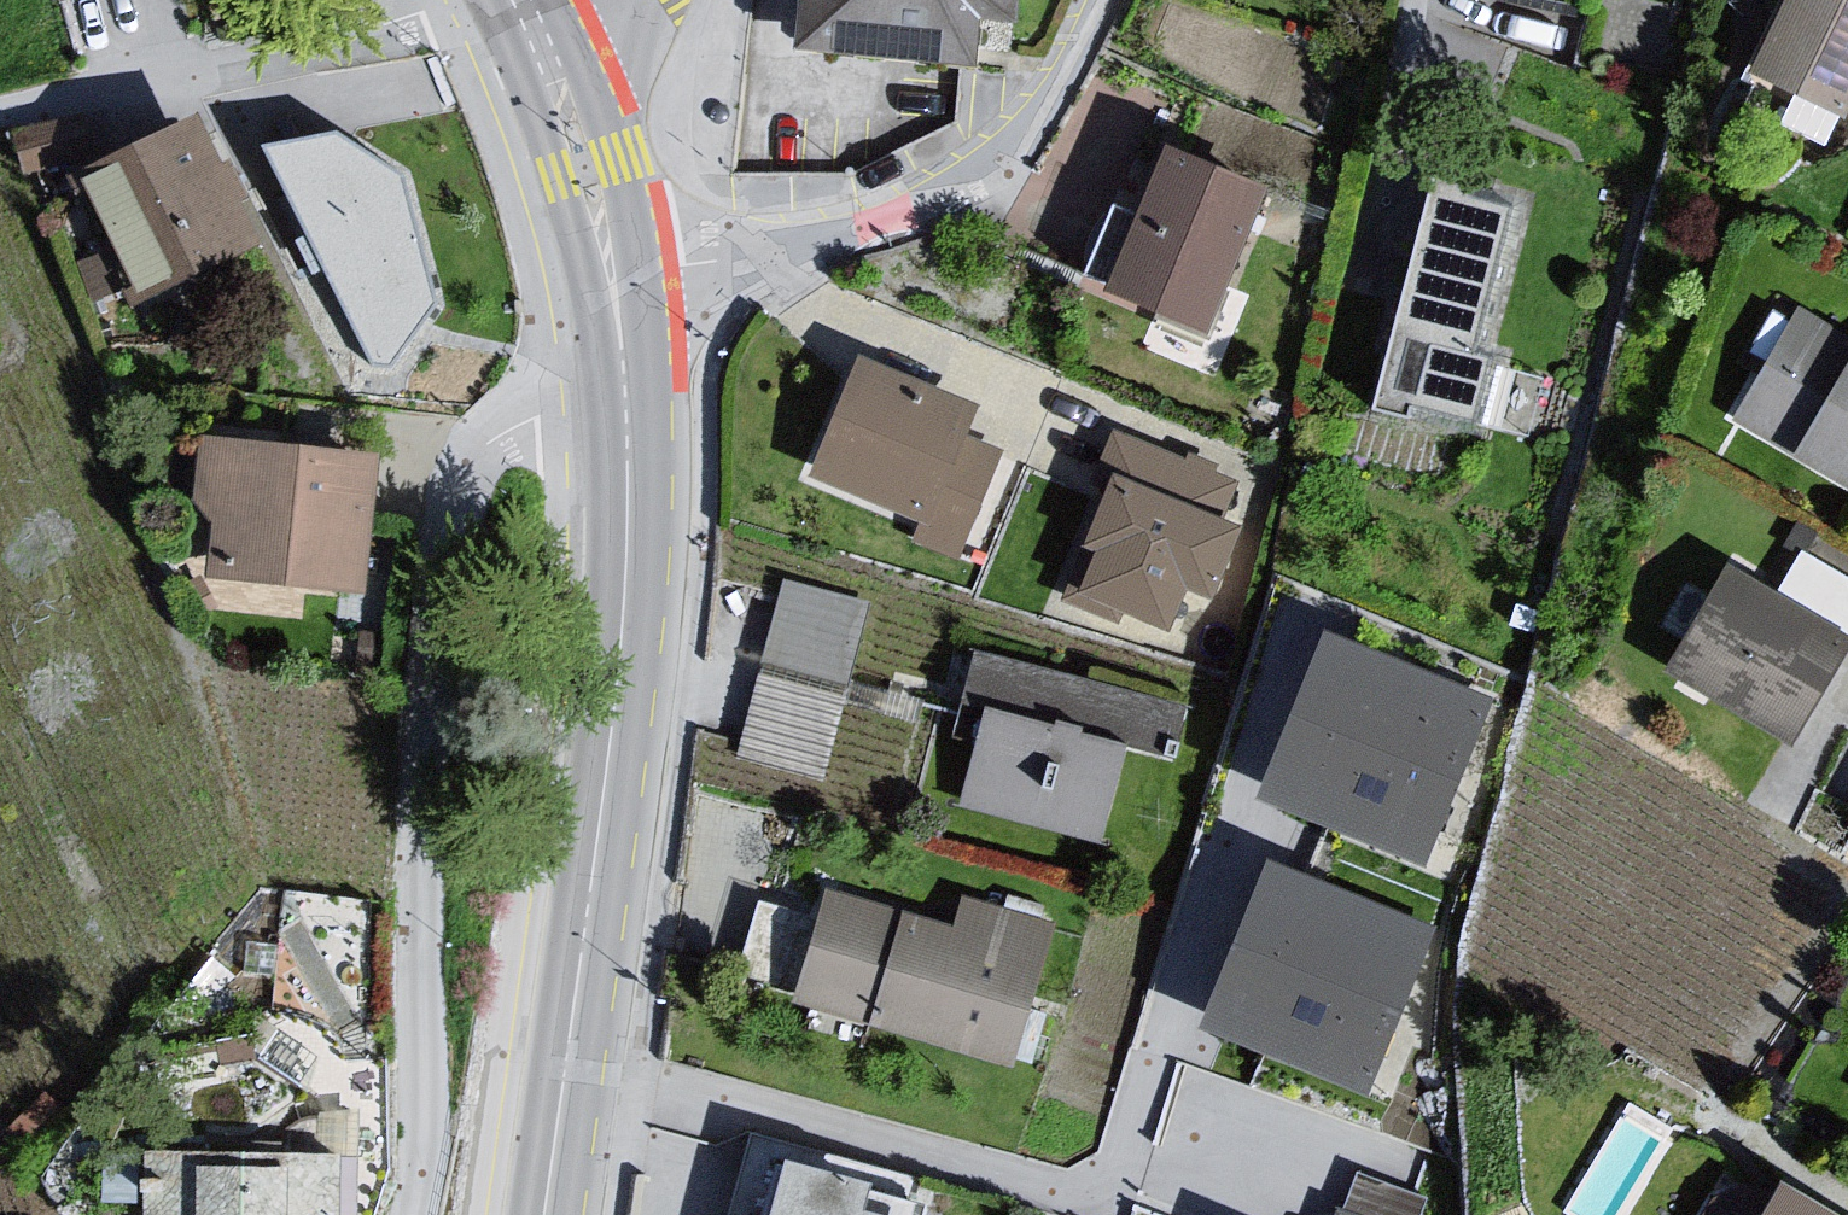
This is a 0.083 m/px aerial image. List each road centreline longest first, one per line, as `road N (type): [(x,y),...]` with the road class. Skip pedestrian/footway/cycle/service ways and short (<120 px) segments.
road 1 (residential): [(626,408),(537,418),(498,437),(465,490),(450,540),(423,851),(411,1214)]
road 2 (tertiary): [(544,1214),(622,618),(626,408)]
road 3 (residential): [(1094,0),(1023,129),(922,206),(786,250),(612,280)]
road 4 (track): [(0,114),(455,0)]
road 5 (tertiary): [(612,280),(587,164),(522,0)]
road 6 (tertiary): [(626,408),(612,280)]

